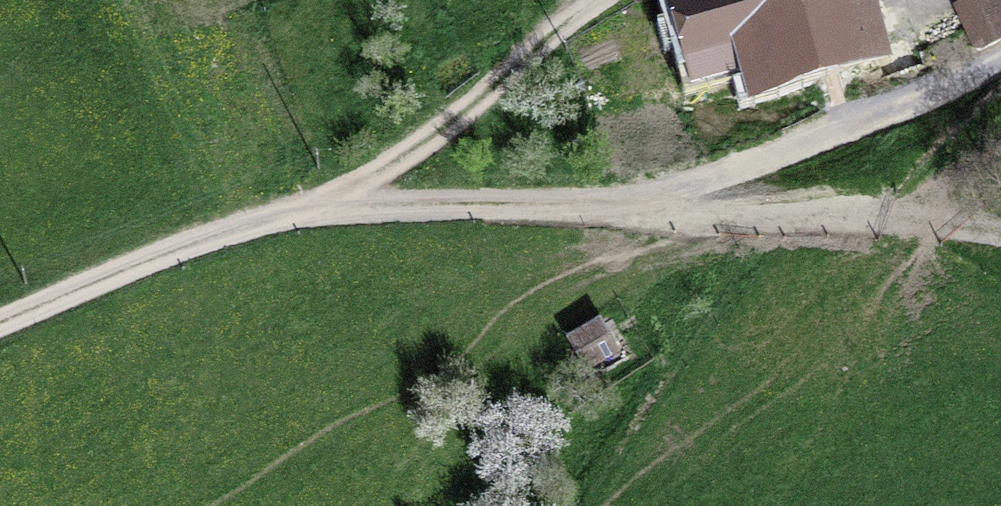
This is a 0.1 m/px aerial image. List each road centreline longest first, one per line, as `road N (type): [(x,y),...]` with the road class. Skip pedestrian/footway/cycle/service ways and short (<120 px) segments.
road 1 (track): [(0,324),(309,209),(428,140),(543,41),(606,0)]
road 2 (track): [(1000,235),(801,204),(309,209)]
road 3 (track): [(1000,69),(801,204)]

